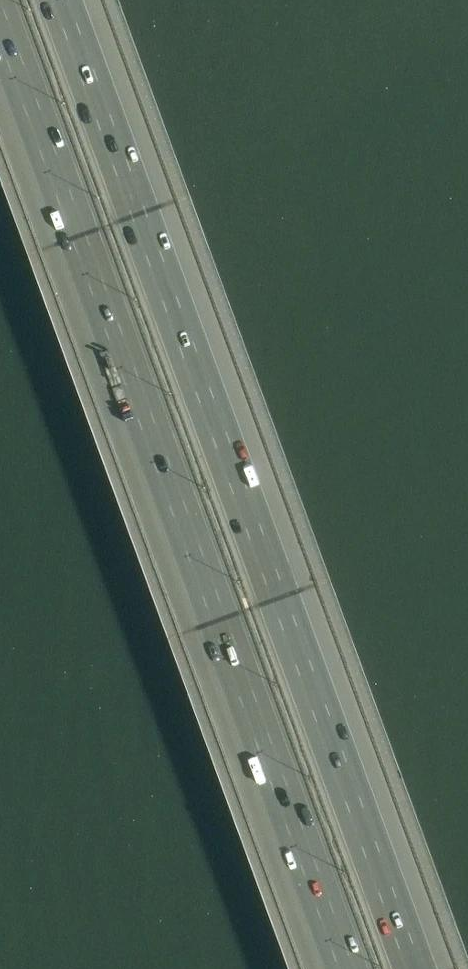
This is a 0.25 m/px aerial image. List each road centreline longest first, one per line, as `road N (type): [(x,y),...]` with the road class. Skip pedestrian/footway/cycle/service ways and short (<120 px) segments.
road 1 (motorway): [(416,968),(63,0)]
road 2 (motorway): [(0,15),(349,968)]

